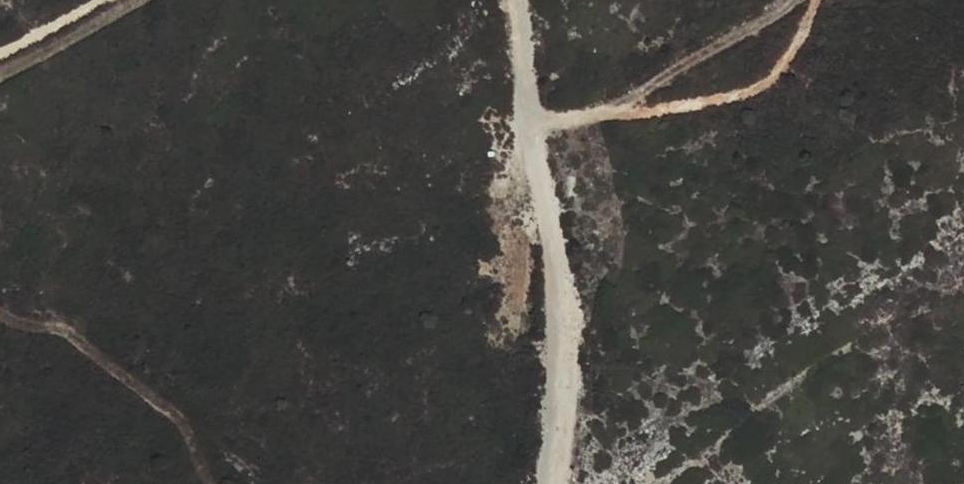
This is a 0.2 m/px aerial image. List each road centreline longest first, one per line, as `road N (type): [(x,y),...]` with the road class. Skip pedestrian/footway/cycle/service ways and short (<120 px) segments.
road 1 (track): [(547,483),(574,307),(517,0)]

